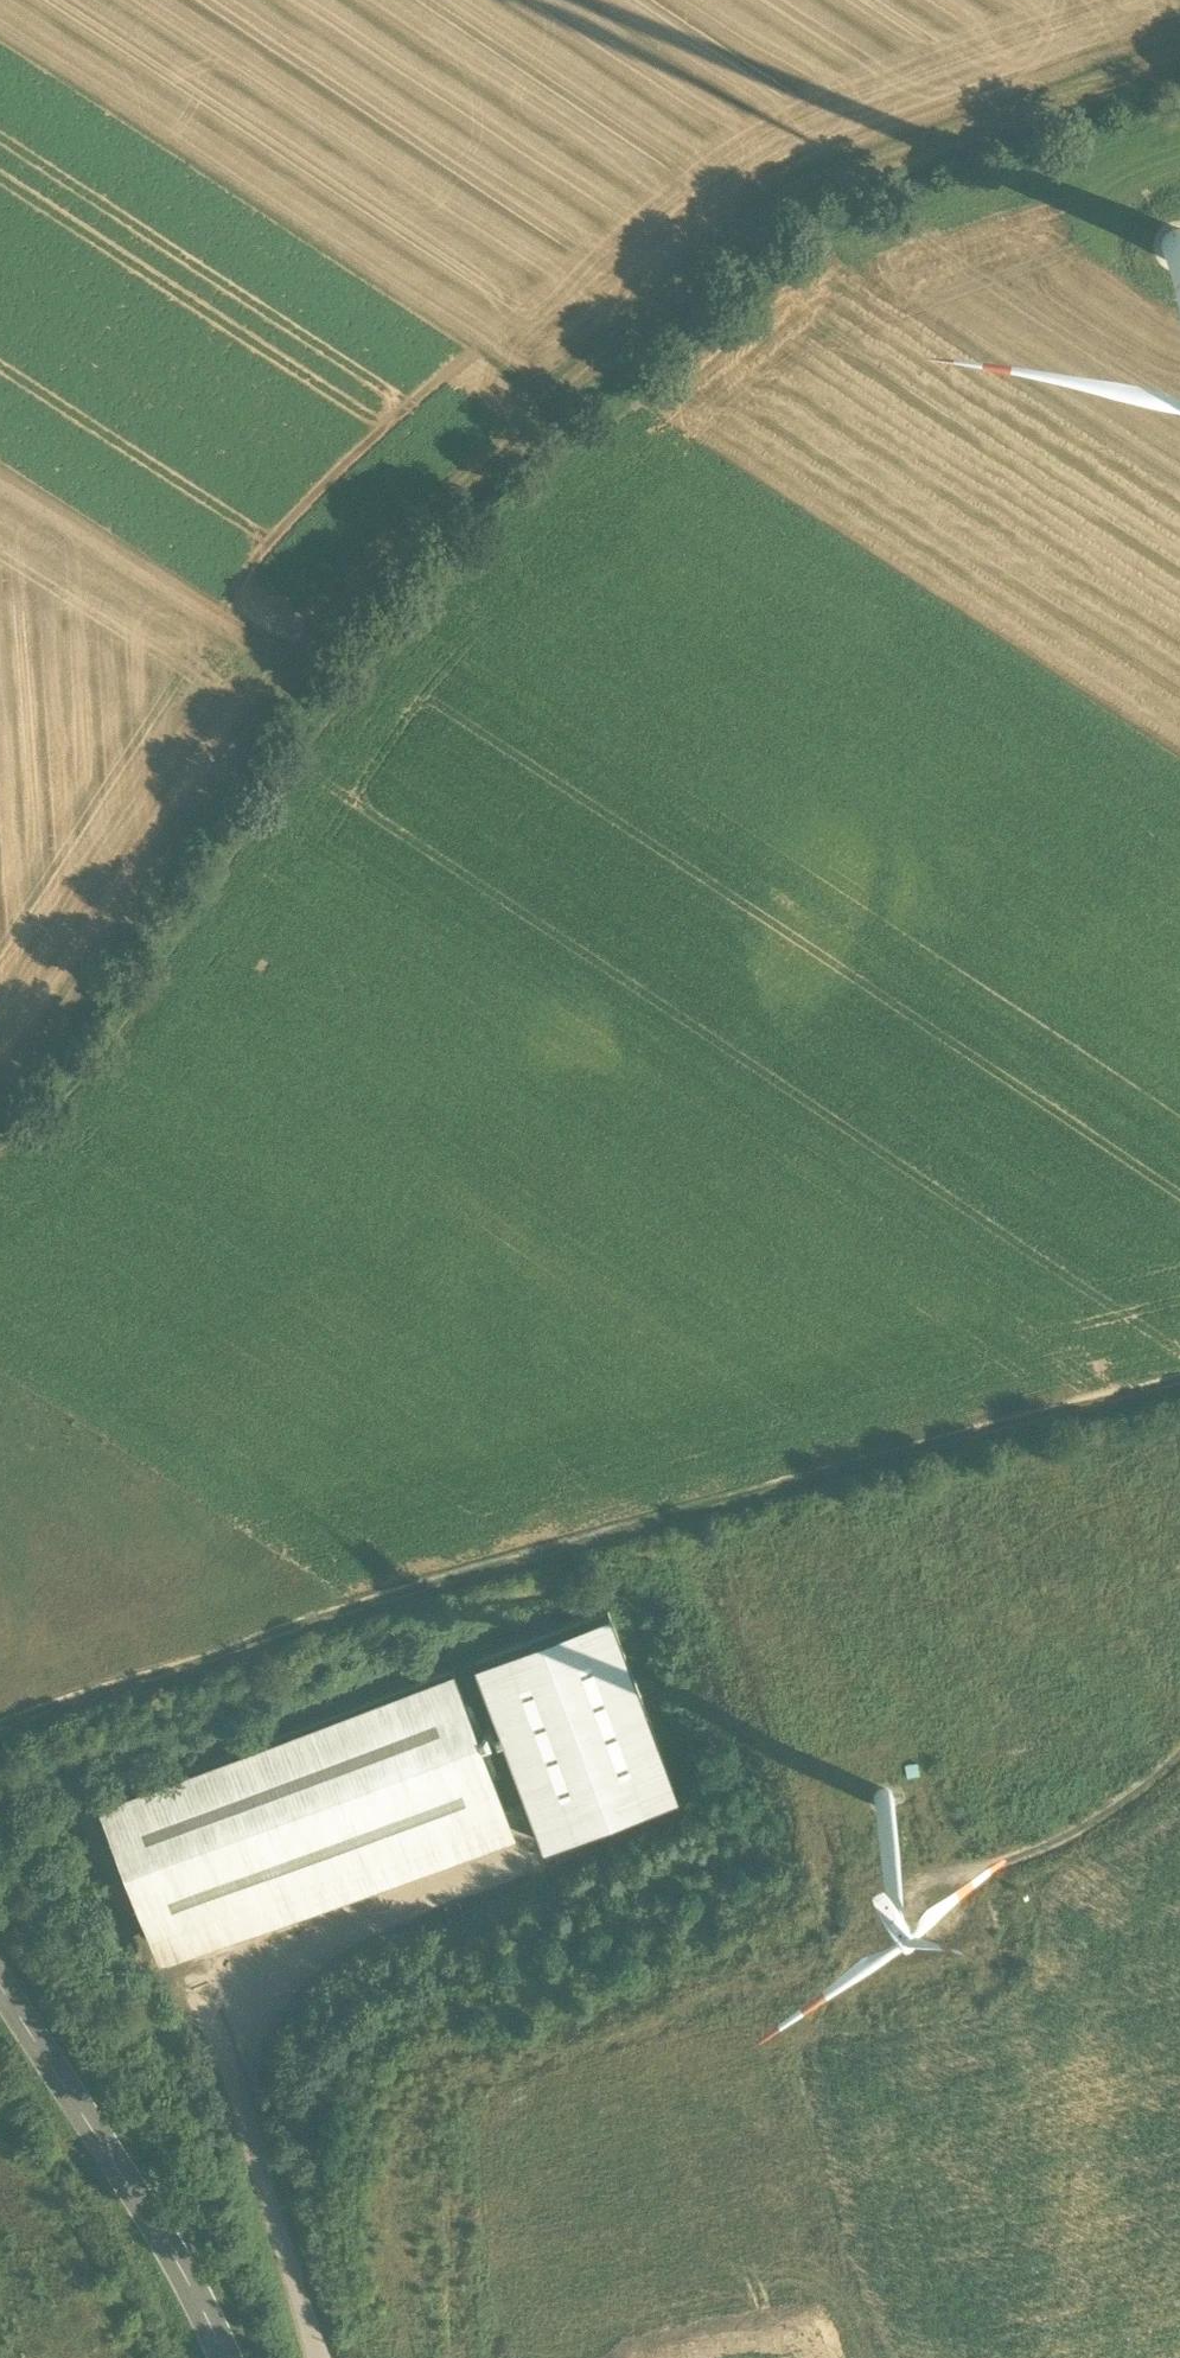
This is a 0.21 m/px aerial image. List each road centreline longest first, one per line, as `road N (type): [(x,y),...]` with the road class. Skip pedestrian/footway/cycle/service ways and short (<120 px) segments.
road 1 (track): [(0,1082),(25,1065),(352,581),(788,198),(1179,56)]
road 2 (track): [(1179,1377),(305,1620),(9,1725)]
road 3 (secondary): [(228,2357),(177,2252),(0,1987)]

